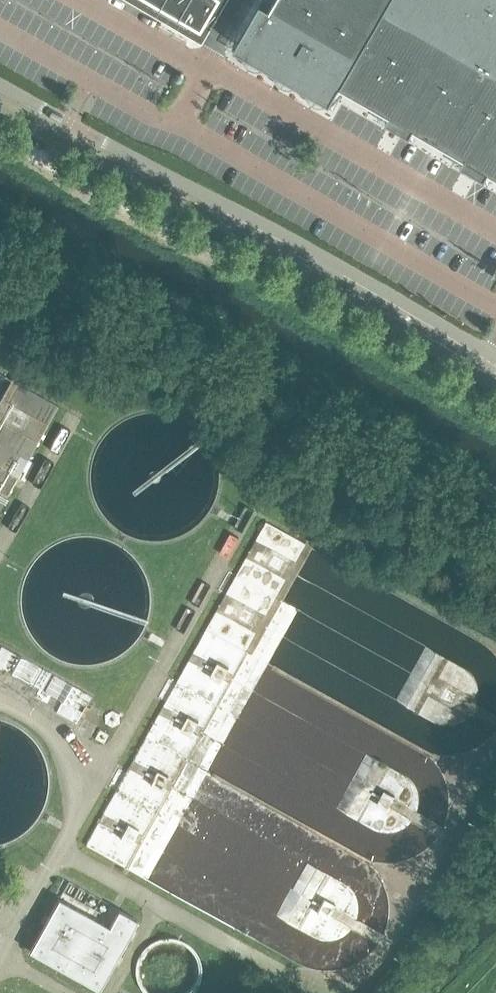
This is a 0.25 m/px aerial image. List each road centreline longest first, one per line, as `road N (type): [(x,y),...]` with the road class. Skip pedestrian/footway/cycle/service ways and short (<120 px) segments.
road 1 (tertiary): [(495,372),(0,92)]

